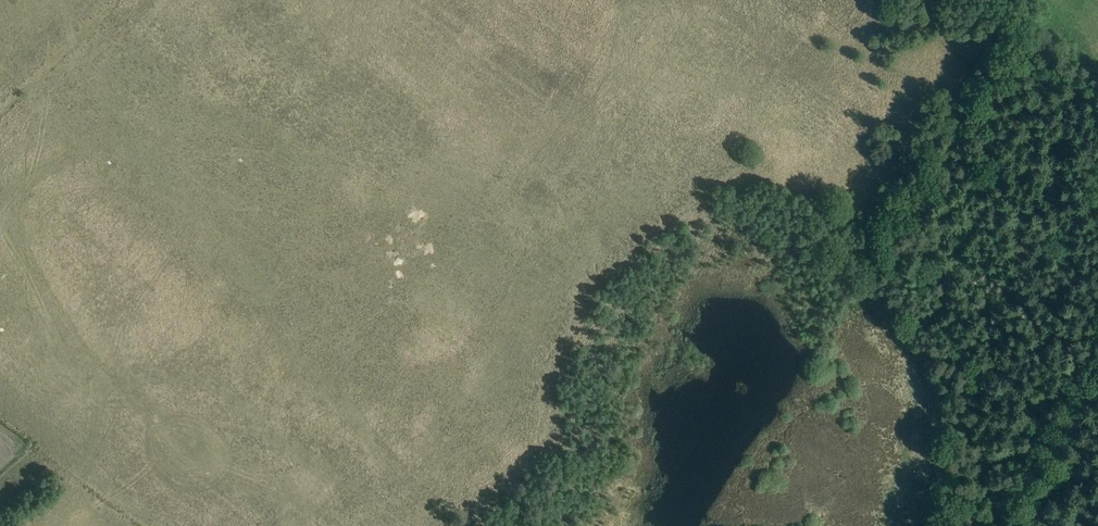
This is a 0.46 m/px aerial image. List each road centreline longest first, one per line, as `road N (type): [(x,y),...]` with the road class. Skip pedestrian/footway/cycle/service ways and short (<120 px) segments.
road 1 (track): [(1003,525),(1097,377)]

